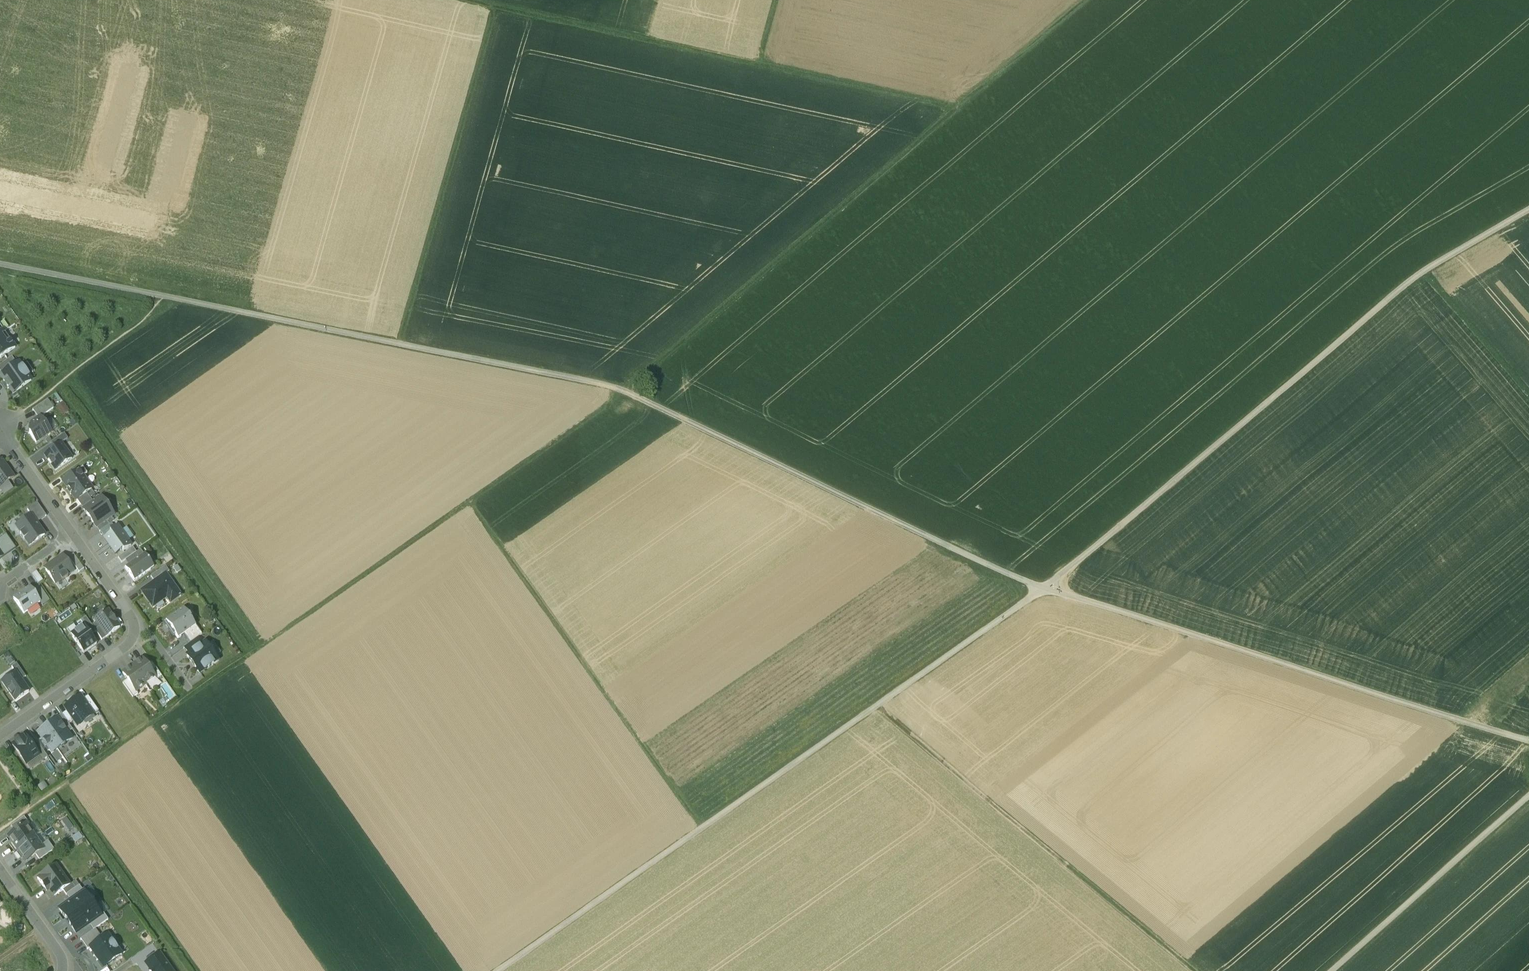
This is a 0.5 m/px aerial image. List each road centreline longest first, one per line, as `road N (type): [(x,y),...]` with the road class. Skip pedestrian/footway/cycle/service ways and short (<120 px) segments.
road 1 (track): [(1086,0),(617,401),(0,830)]
road 2 (track): [(0,264),(603,385),(1044,591)]
road 3 (track): [(499,970),(1044,591)]
road 4 (track): [(1044,591),(1423,273),(1528,211)]
road 5 (track): [(1044,591),(1528,744)]
road 6 (track): [(470,0),(958,108)]
road 7 (track): [(1196,970),(877,708)]
road 8 (track): [(699,832),(467,504)]
road 9 (track): [(494,5),(398,344)]
road 10 (track): [(262,646),(71,375),(57,386)]
road 11 (track): [(1528,796),(1332,970)]
road 12 (track): [(64,786),(196,970)]
road 13 (residential): [(0,735),(144,633)]
road 14 (track): [(1423,273),(1528,397)]
road 15 (track): [(71,375),(174,299)]
road 16 (residential): [(72,533),(3,429)]
road 17 (residential): [(144,633),(72,533)]
road 18 (residential): [(71,970),(0,870)]

